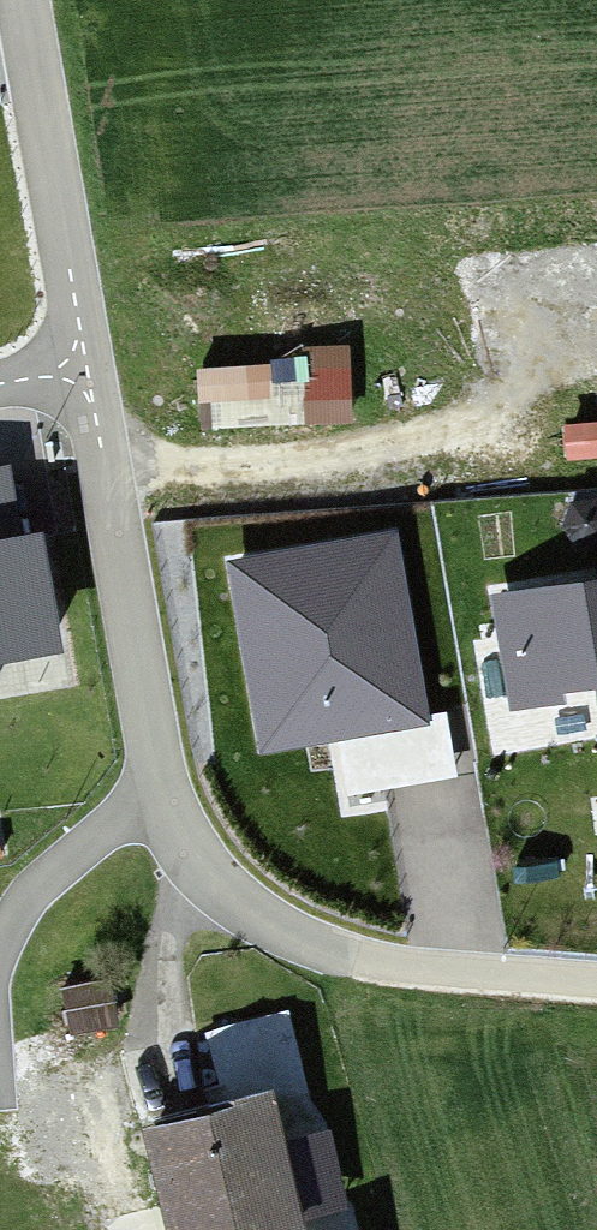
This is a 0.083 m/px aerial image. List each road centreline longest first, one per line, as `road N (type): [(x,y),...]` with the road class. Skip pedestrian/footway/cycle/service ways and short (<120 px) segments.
road 1 (residential): [(87,371),(153,759),(174,829),(202,873)]
road 2 (unclassified): [(202,873),(262,924),(323,953),(390,969),(596,984)]
road 3 (residential): [(24,0),(87,371)]

